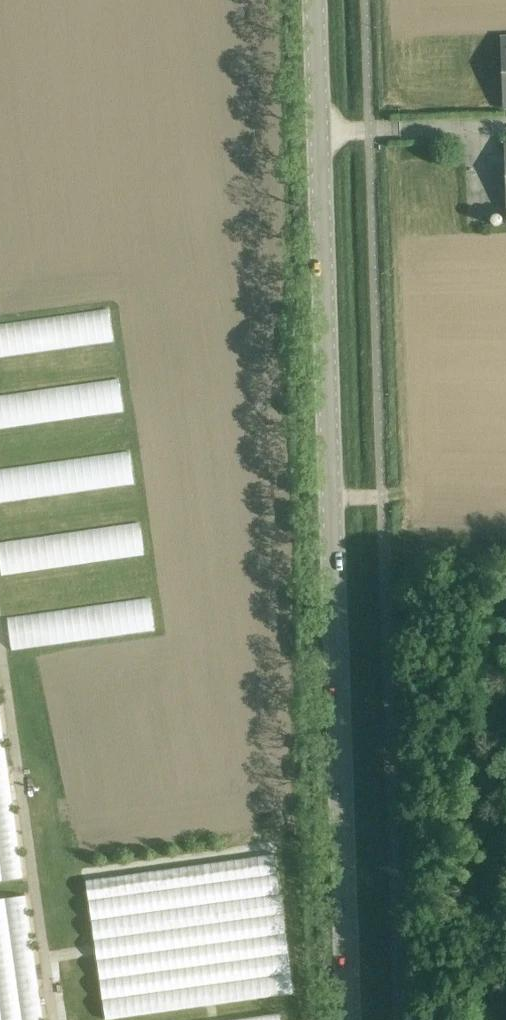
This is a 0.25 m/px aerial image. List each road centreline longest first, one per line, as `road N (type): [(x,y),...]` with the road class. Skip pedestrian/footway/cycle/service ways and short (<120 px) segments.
road 1 (tertiary): [(349,1019),(314,0)]

